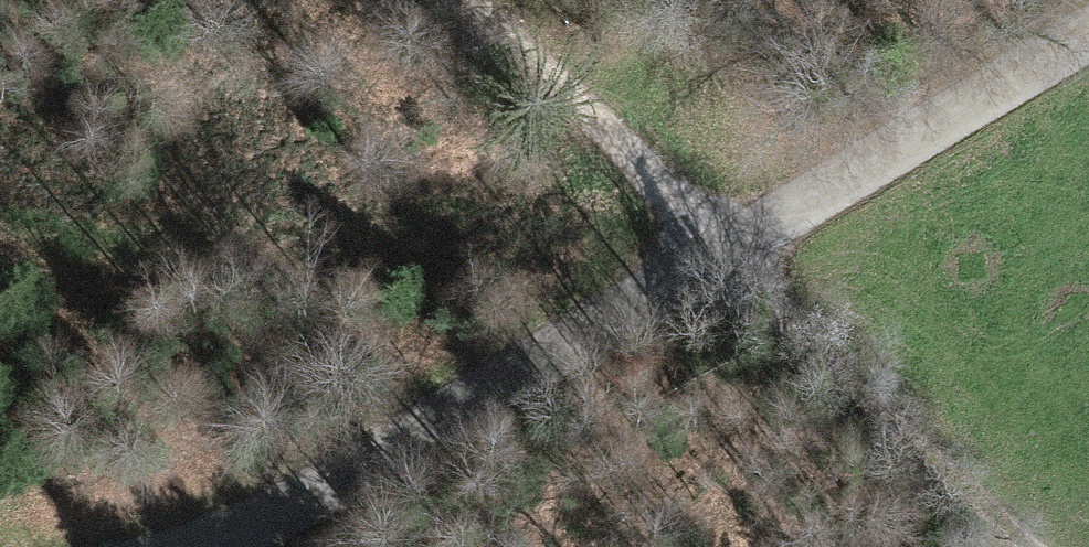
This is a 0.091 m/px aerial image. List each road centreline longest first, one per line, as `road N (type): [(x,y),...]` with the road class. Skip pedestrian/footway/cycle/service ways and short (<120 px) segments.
road 1 (tertiary): [(1088,36),(458,406),(221,535),(182,546)]
road 2 (track): [(727,249),(554,80),(455,0)]

